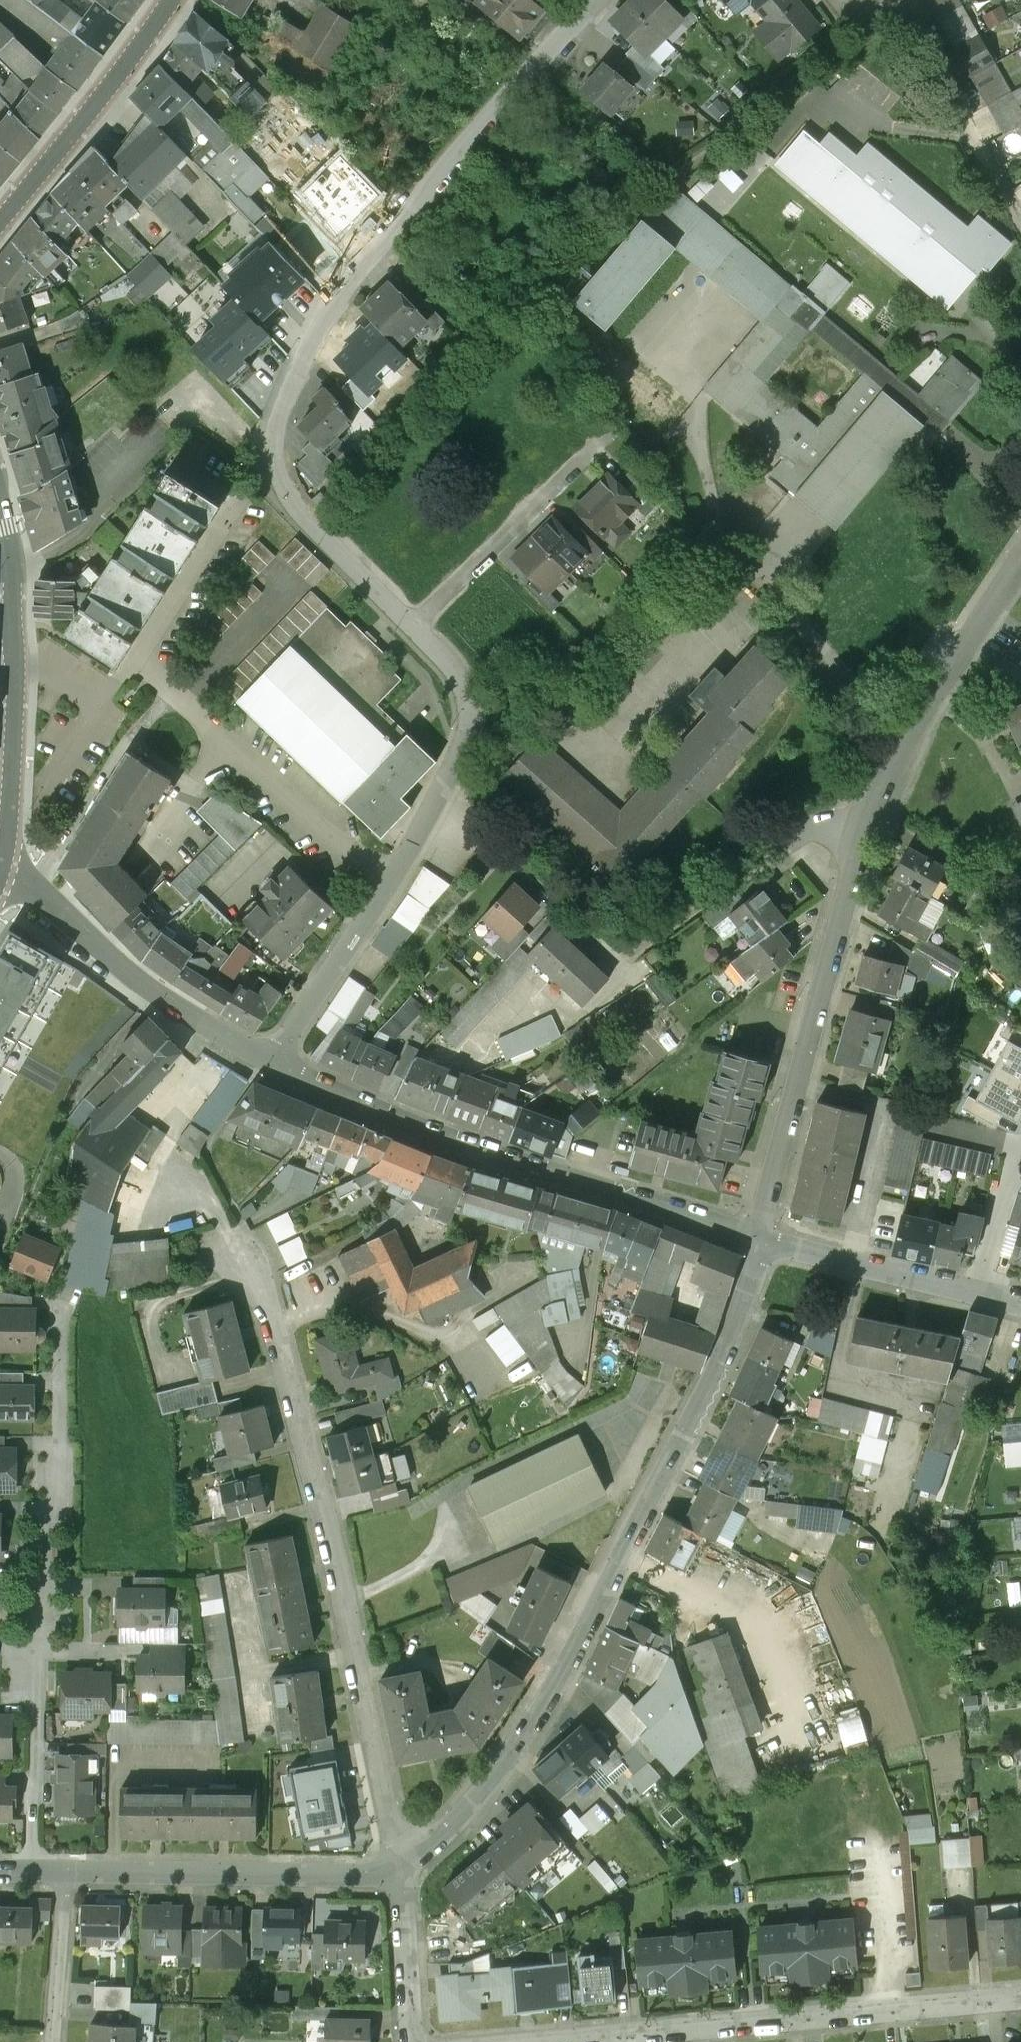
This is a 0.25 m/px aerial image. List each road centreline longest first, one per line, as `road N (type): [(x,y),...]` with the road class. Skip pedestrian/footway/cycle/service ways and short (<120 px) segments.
road 1 (residential): [(592,0),(344,288),(310,343),(278,421),(274,464),(290,497),(420,623)]
road 2 (residential): [(763,1237),(746,1303),(555,1696),(448,1833),(404,1866)]
road 3 (residential): [(240,1255),(270,1305),(300,1408),(404,1866)]
road 4 (residential): [(32,1870),(37,1599),(59,1487),(62,1306)]
road 5 (residential): [(763,1237),(526,1167),(271,1064)]
road 6 (residential): [(420,623),(464,691),(471,724),(462,759),(271,1064)]
road 7 (residential): [(1020,2000),(578,2041)]
road 8 (residential): [(763,1237),(857,857)]
road 9 (residential): [(404,1866),(353,1877),(67,1871)]
road 10 (residential): [(857,857),(903,743),(1020,566)]
road 11 (residential): [(271,1064),(0,875)]
road 12 (tertiary): [(11,803),(14,569),(0,498)]
road 13 (residential): [(420,623),(625,424)]
road 14 (tertiary): [(0,222),(172,0)]
road 15 (residential): [(612,965),(777,856),(817,846),(857,857)]
road 16 (residential): [(980,1294),(763,1237)]
road 17 (residential): [(404,1866),(416,2041)]
road 18 (residential): [(56,2041),(67,1871)]
road 19 (residential): [(1020,1158),(980,1294)]

